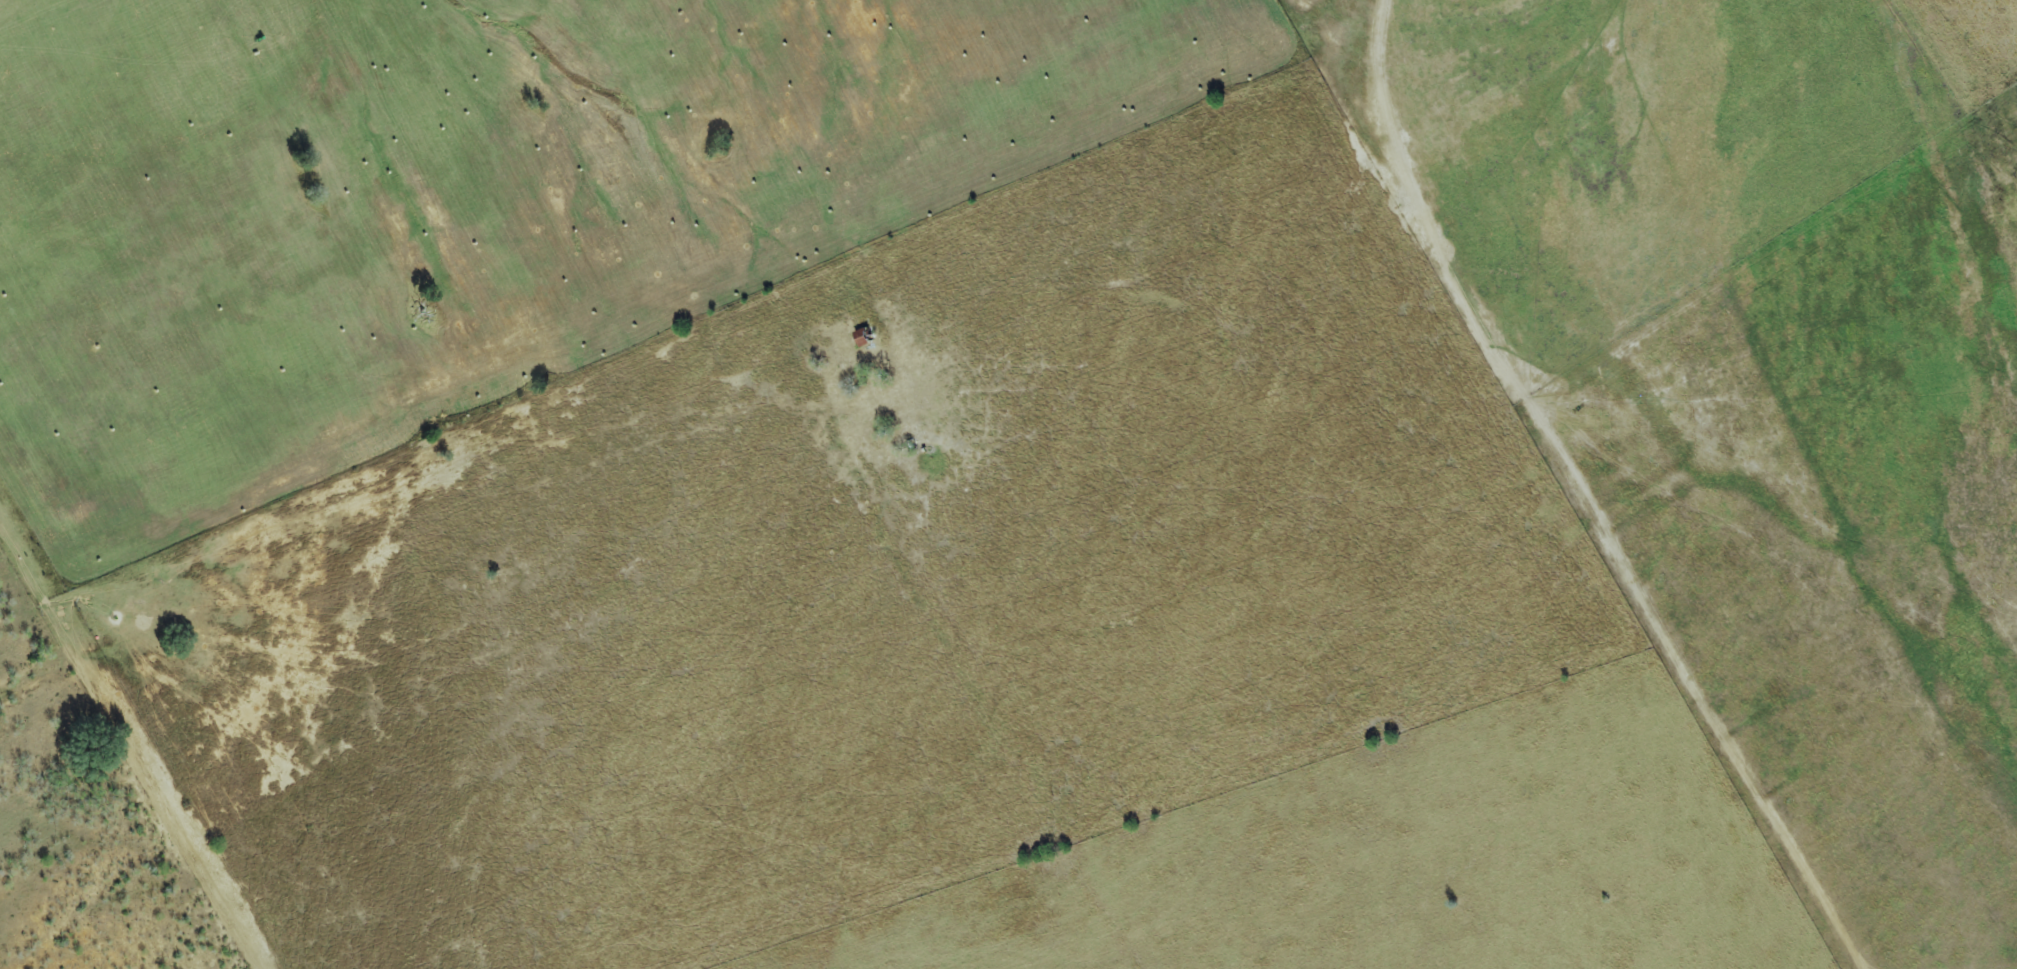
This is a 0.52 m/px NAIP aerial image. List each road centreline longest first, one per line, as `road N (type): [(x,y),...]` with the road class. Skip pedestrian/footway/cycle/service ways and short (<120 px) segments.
road 1 (residential): [(1136,968),(994,740),(1011,690),(1057,639),(1055,590),(1011,508)]

